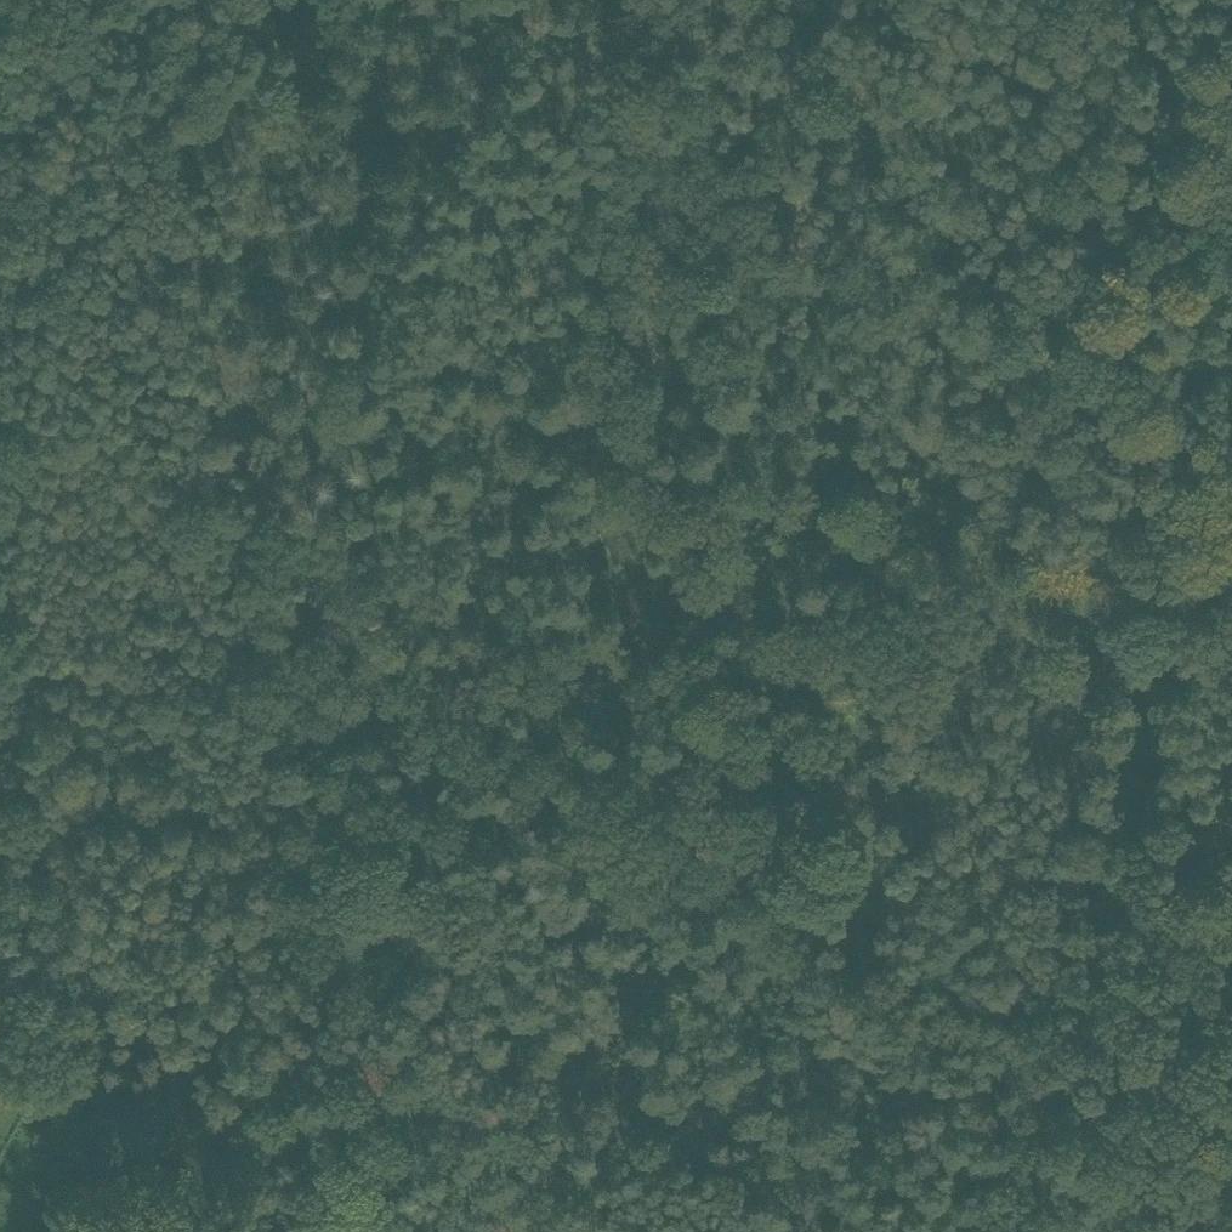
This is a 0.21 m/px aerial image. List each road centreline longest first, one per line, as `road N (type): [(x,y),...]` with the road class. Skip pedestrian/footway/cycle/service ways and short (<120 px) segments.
road 1 (track): [(1001,1231),(1038,1094),(1098,950),(1224,0)]
road 2 (track): [(837,0),(763,340)]

